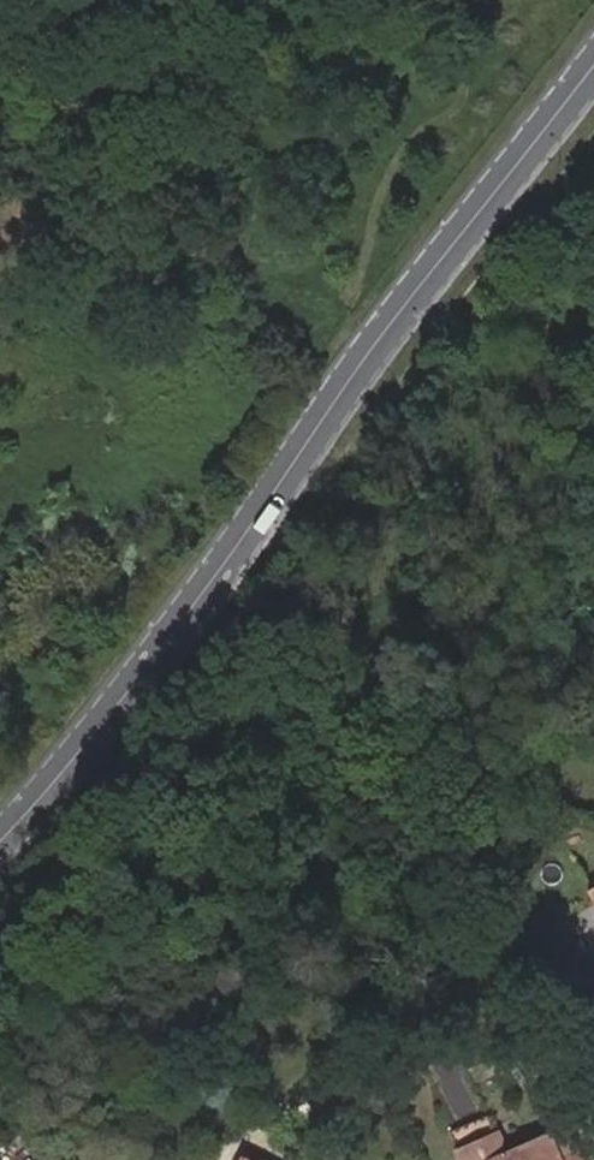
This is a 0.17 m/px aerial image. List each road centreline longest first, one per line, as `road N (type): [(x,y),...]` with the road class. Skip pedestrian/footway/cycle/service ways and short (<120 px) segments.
road 1 (tertiary): [(593,65),(409,300),(159,657),(0,843)]

